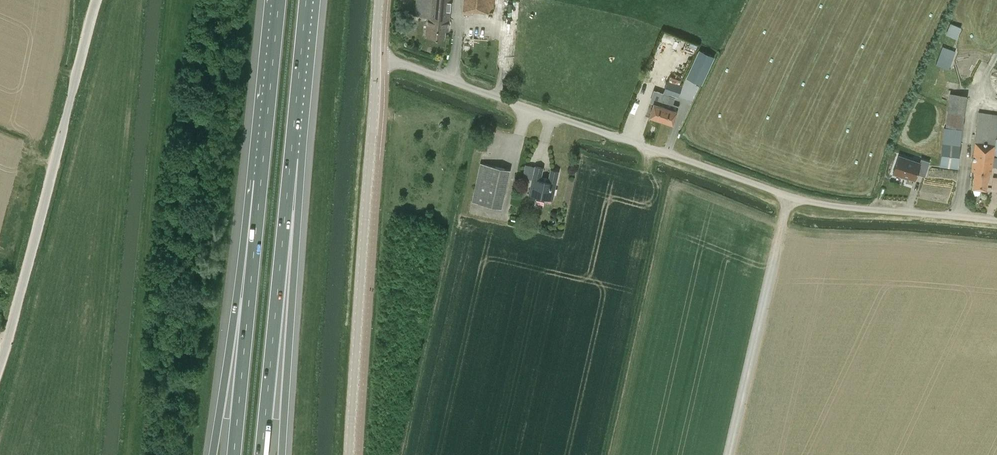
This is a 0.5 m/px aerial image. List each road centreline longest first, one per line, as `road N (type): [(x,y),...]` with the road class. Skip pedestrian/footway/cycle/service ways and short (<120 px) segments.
road 1 (unclassified): [(996,223),(797,201),(376,53)]
road 2 (unclassified): [(350,454),(376,53)]
road 3 (unclassified): [(0,363),(97,0)]
road 4 (motorway): [(261,454),(291,156)]
road 5 (motorway): [(282,454),(295,264),(291,156)]
road 6 (motorway): [(260,182),(245,228),(214,454)]
road 7 (motorway): [(260,182),(231,454)]
road 8 (motorway): [(279,0),(260,182)]
road 9 (motorway): [(291,156),(306,0)]

